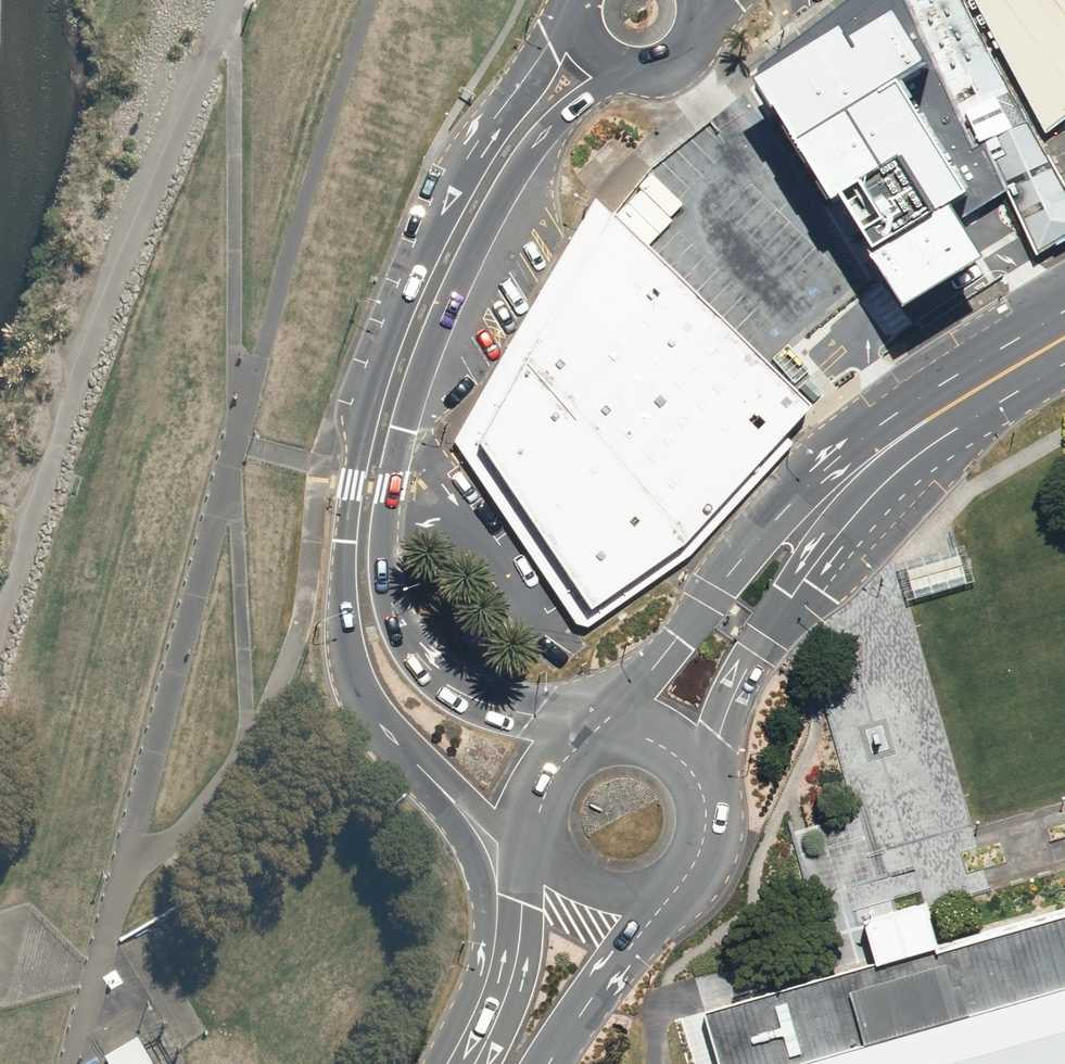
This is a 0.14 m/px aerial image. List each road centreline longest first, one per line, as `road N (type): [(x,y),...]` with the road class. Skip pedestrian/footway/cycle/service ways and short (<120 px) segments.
road 1 (secondary): [(604,735),(709,594),(817,484),(940,413)]
road 2 (secondary): [(940,413),(836,530),(759,646),(702,786)]
road 3 (secondary): [(580,61),(500,160),(425,306),(393,387)]
road 4 (secondary): [(458,1063),(484,953),(484,895),(467,842),(406,748)]
road 5 (secondary): [(361,540),(378,608),(434,676),(584,740)]
road 6 (secondary): [(406,748),(370,702),(348,633),(344,593),(361,540)]
road 7 (secondary): [(470,1063),(511,984),(547,855)]
road 8 (secondary): [(673,887),(548,1063)]
road 9 (secondary): [(701,0),(697,41),(675,69),(643,82),(609,79),(580,61)]
road 10 (secondary): [(541,837),(504,828),(406,748)]
road 11 (secondary): [(393,387),(361,540)]
road 12 (unclassified): [(453,516),(547,633)]
road 13 (secondary): [(940,413),(1064,337)]
road 14 (secondary): [(673,887),(648,899),(589,895),(547,855)]
road 15 (unclassified): [(393,387),(405,428),(453,516)]

